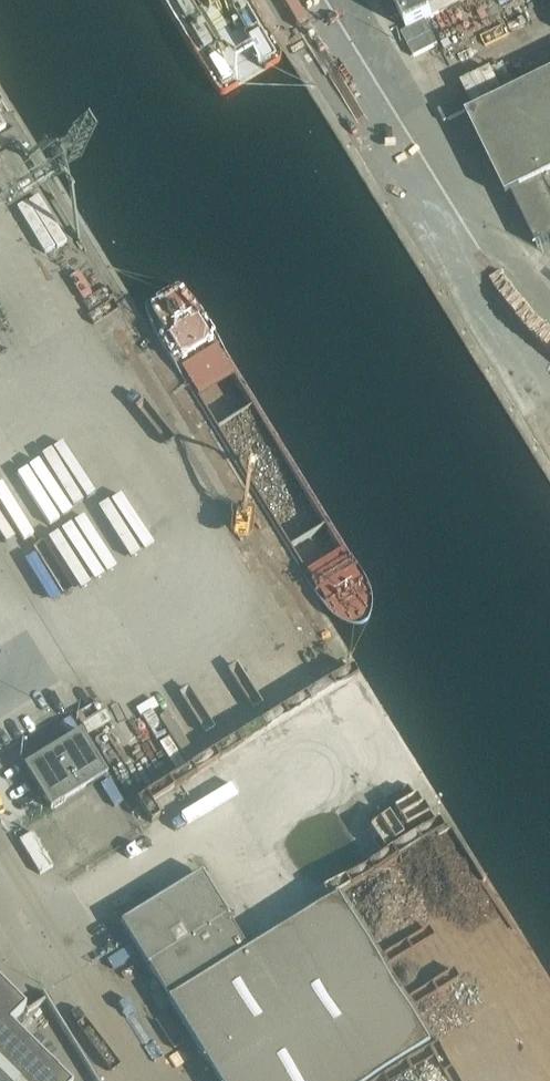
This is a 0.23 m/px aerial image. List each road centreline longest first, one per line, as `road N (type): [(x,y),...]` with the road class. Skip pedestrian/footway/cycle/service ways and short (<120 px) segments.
road 1 (unclassified): [(549,318),(346,0)]
road 2 (unclassified): [(148,1080),(0,832)]

